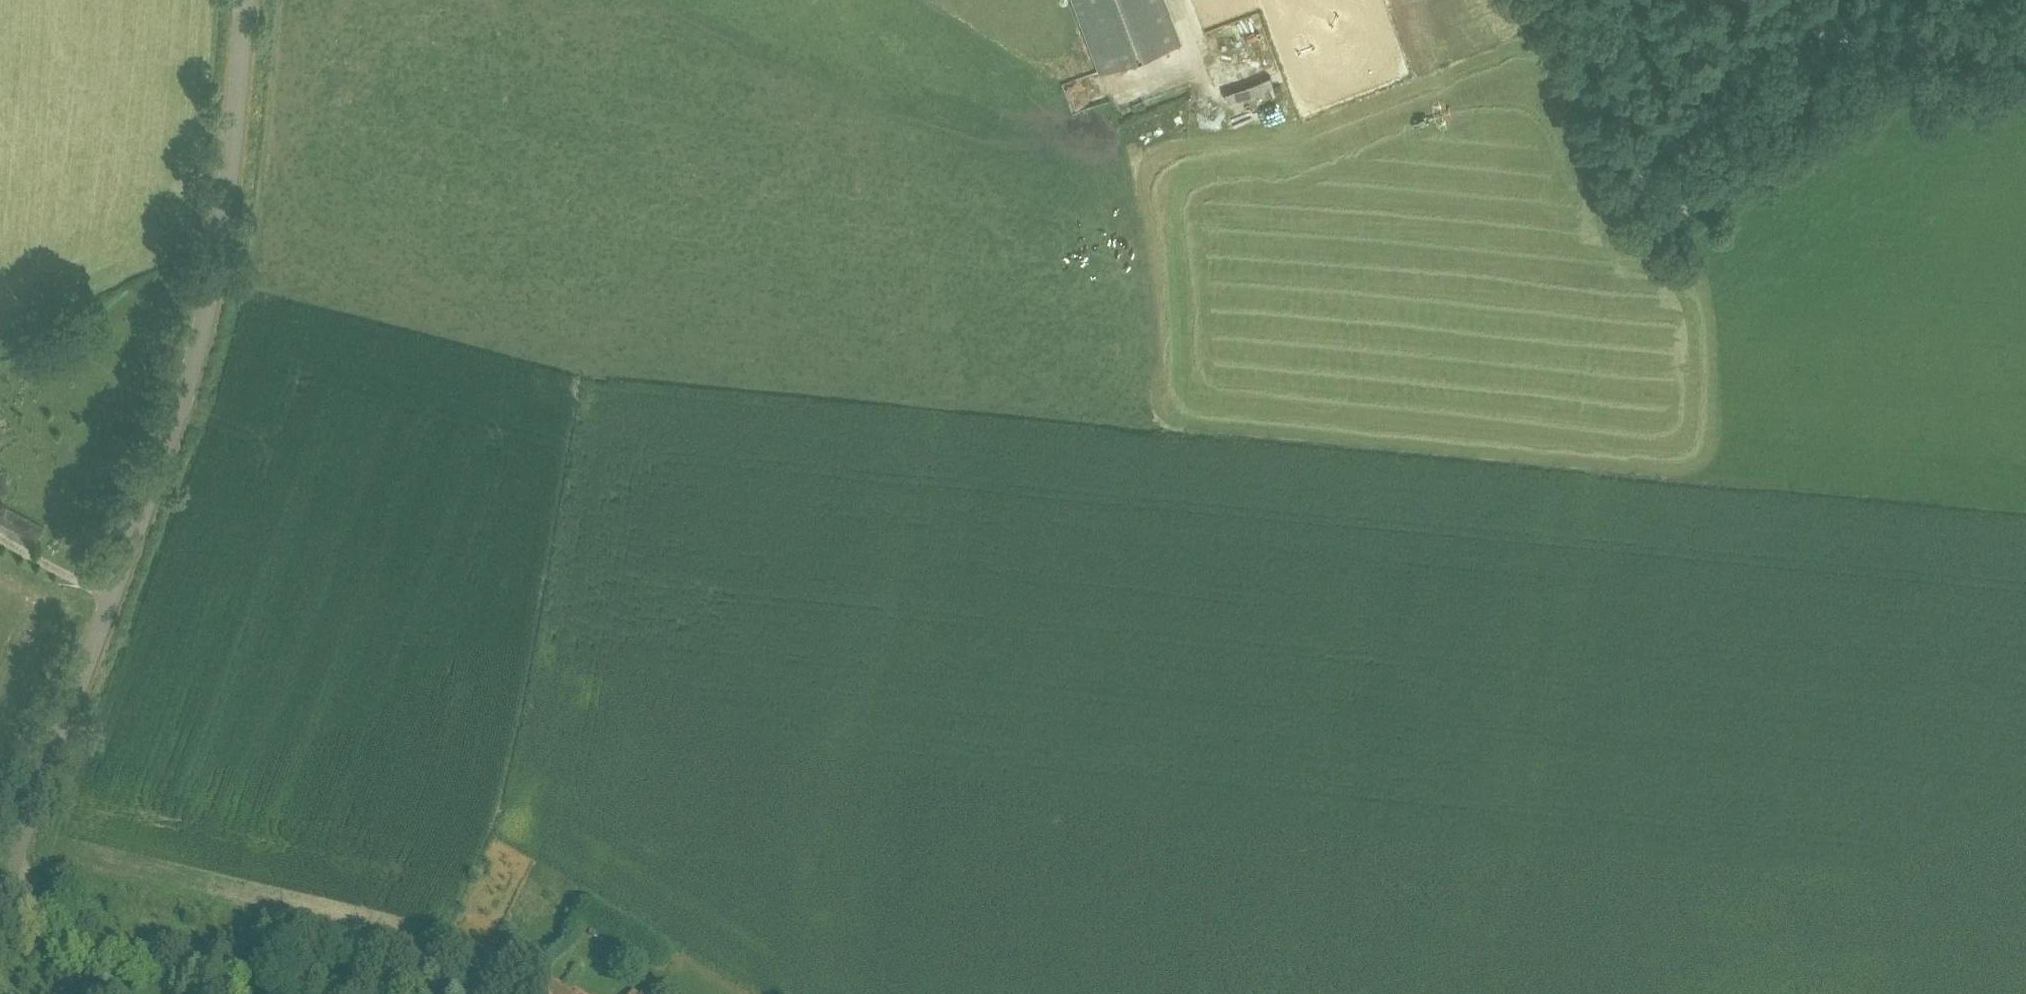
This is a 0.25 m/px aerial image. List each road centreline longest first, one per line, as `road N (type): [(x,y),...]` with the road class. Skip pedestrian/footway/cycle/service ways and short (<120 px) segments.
road 1 (unclassified): [(0,891),(164,458),(214,284),(234,163),(246,0)]
road 2 (track): [(2025,43),(1894,37),(1767,0)]
road 3 (track): [(1588,0),(1664,175),(1669,241)]
road 4 (residential): [(0,934),(236,993)]

